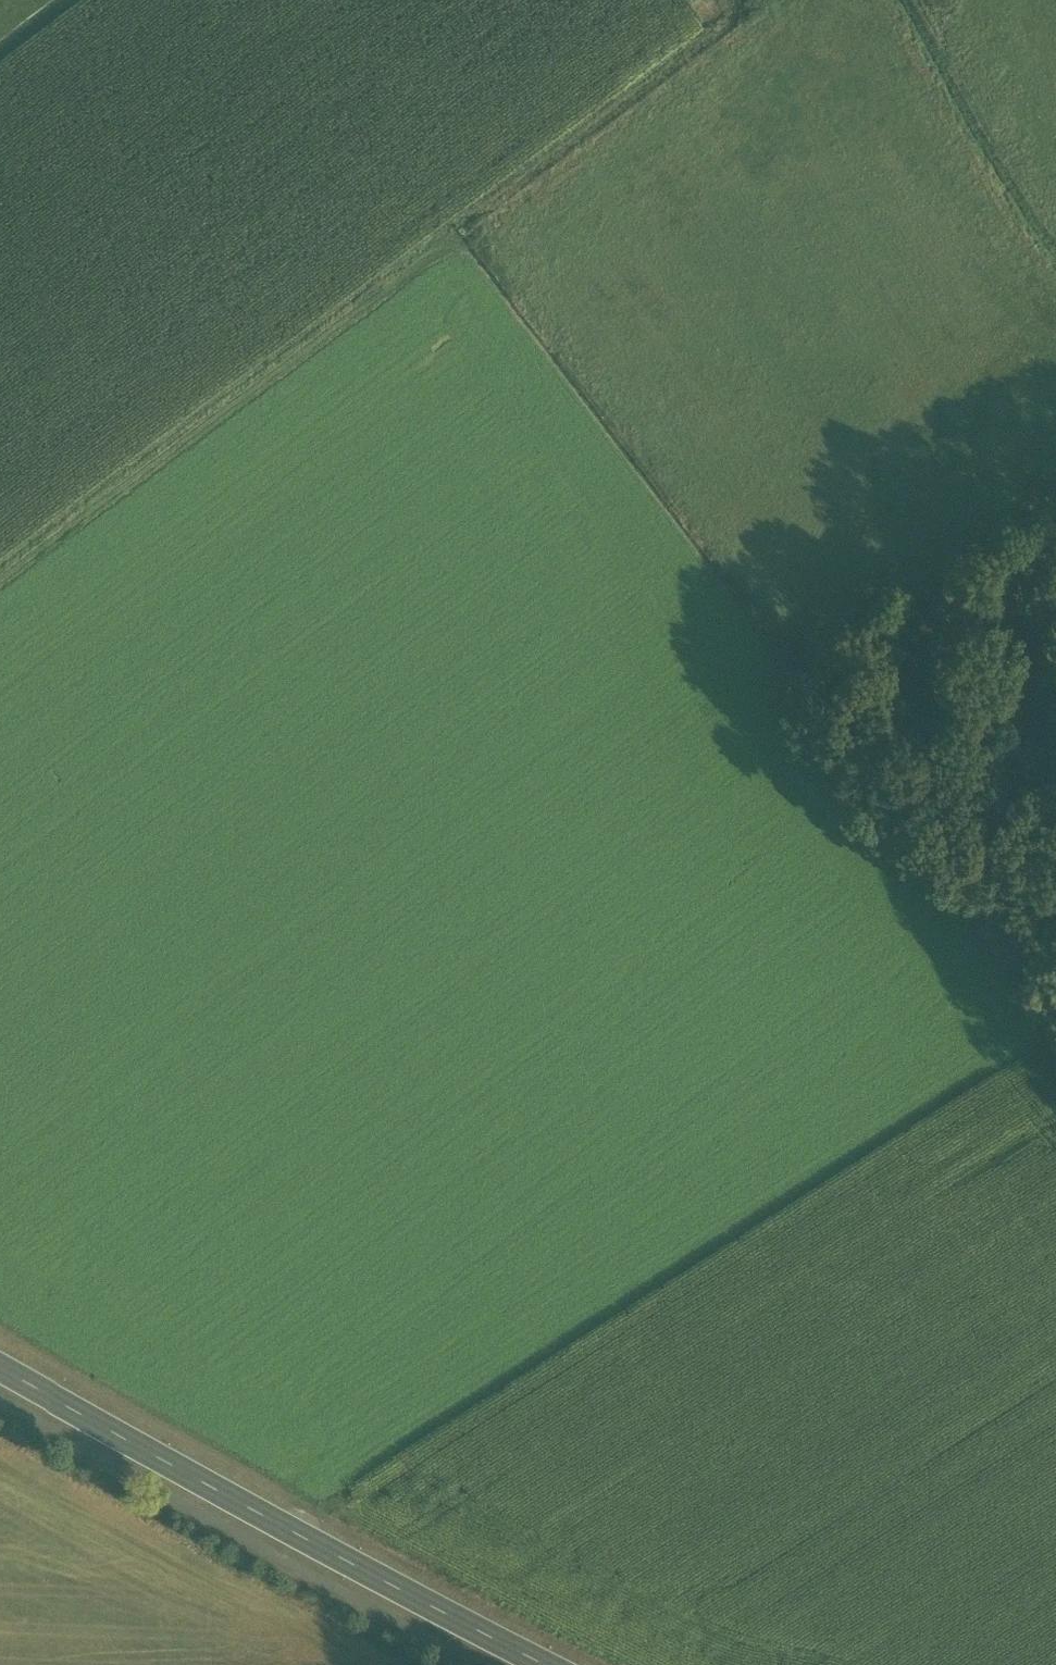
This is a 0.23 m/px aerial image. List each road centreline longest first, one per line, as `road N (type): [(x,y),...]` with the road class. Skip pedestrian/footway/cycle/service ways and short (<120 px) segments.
road 1 (track): [(0,579),(742,21),(732,0)]
road 2 (secondary): [(550,1664),(0,1364)]

